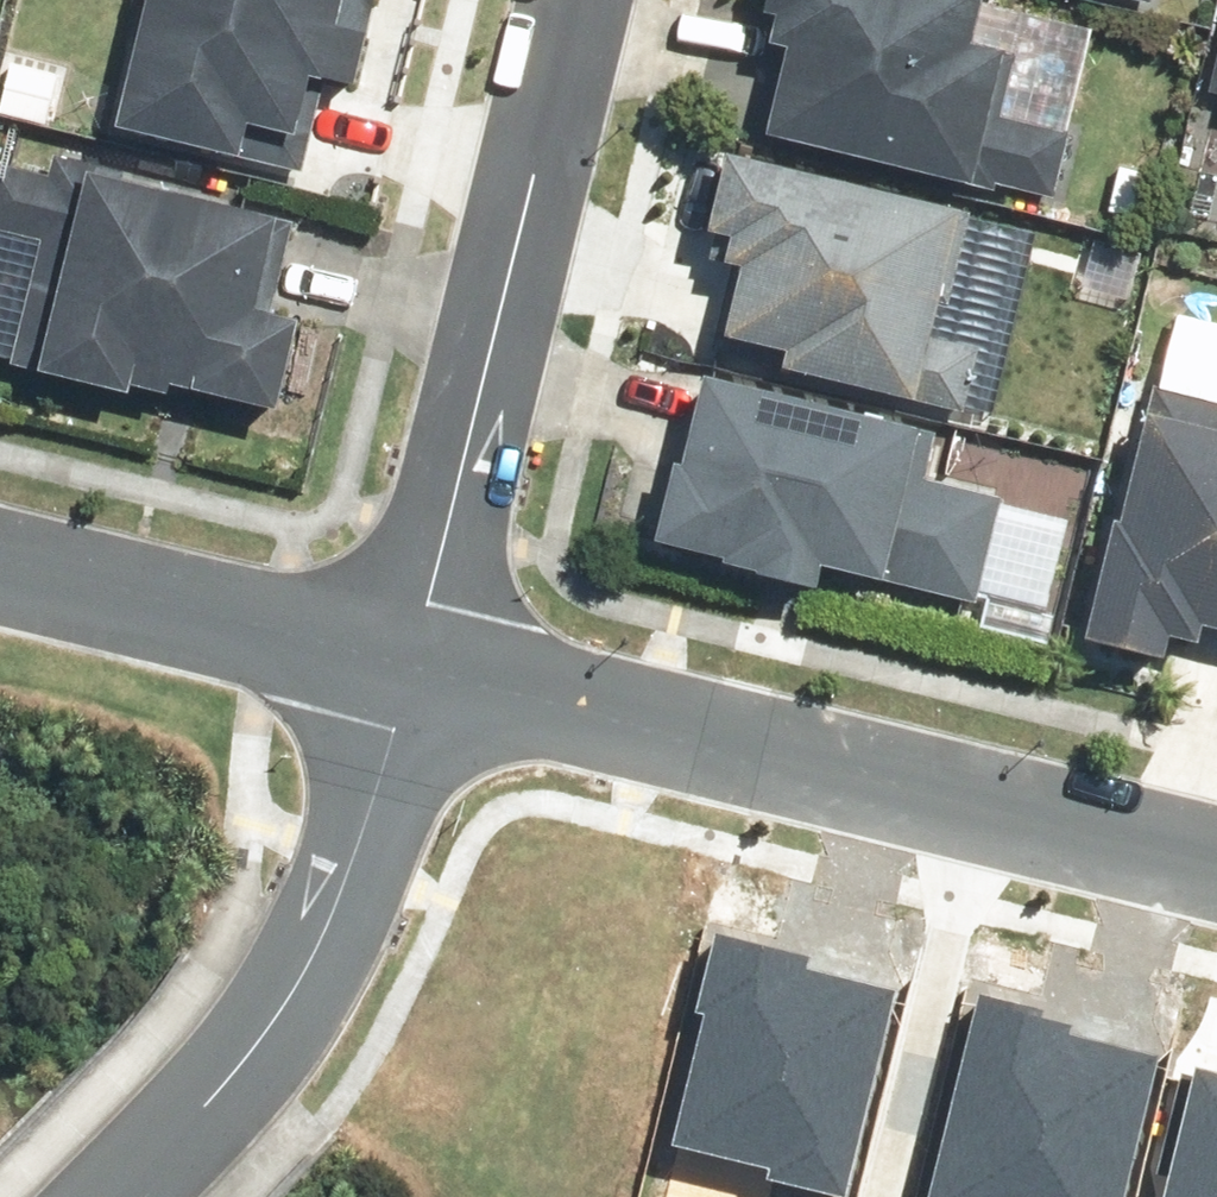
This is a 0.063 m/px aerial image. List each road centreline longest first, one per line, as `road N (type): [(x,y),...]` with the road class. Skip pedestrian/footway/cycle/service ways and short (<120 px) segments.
road 1 (residential): [(1216,853),(420,646)]
road 2 (residential): [(573,0),(420,646)]
road 3 (residential): [(420,646),(366,831),(288,1015),(113,1196)]
road 4 (residential): [(420,646),(0,548)]

